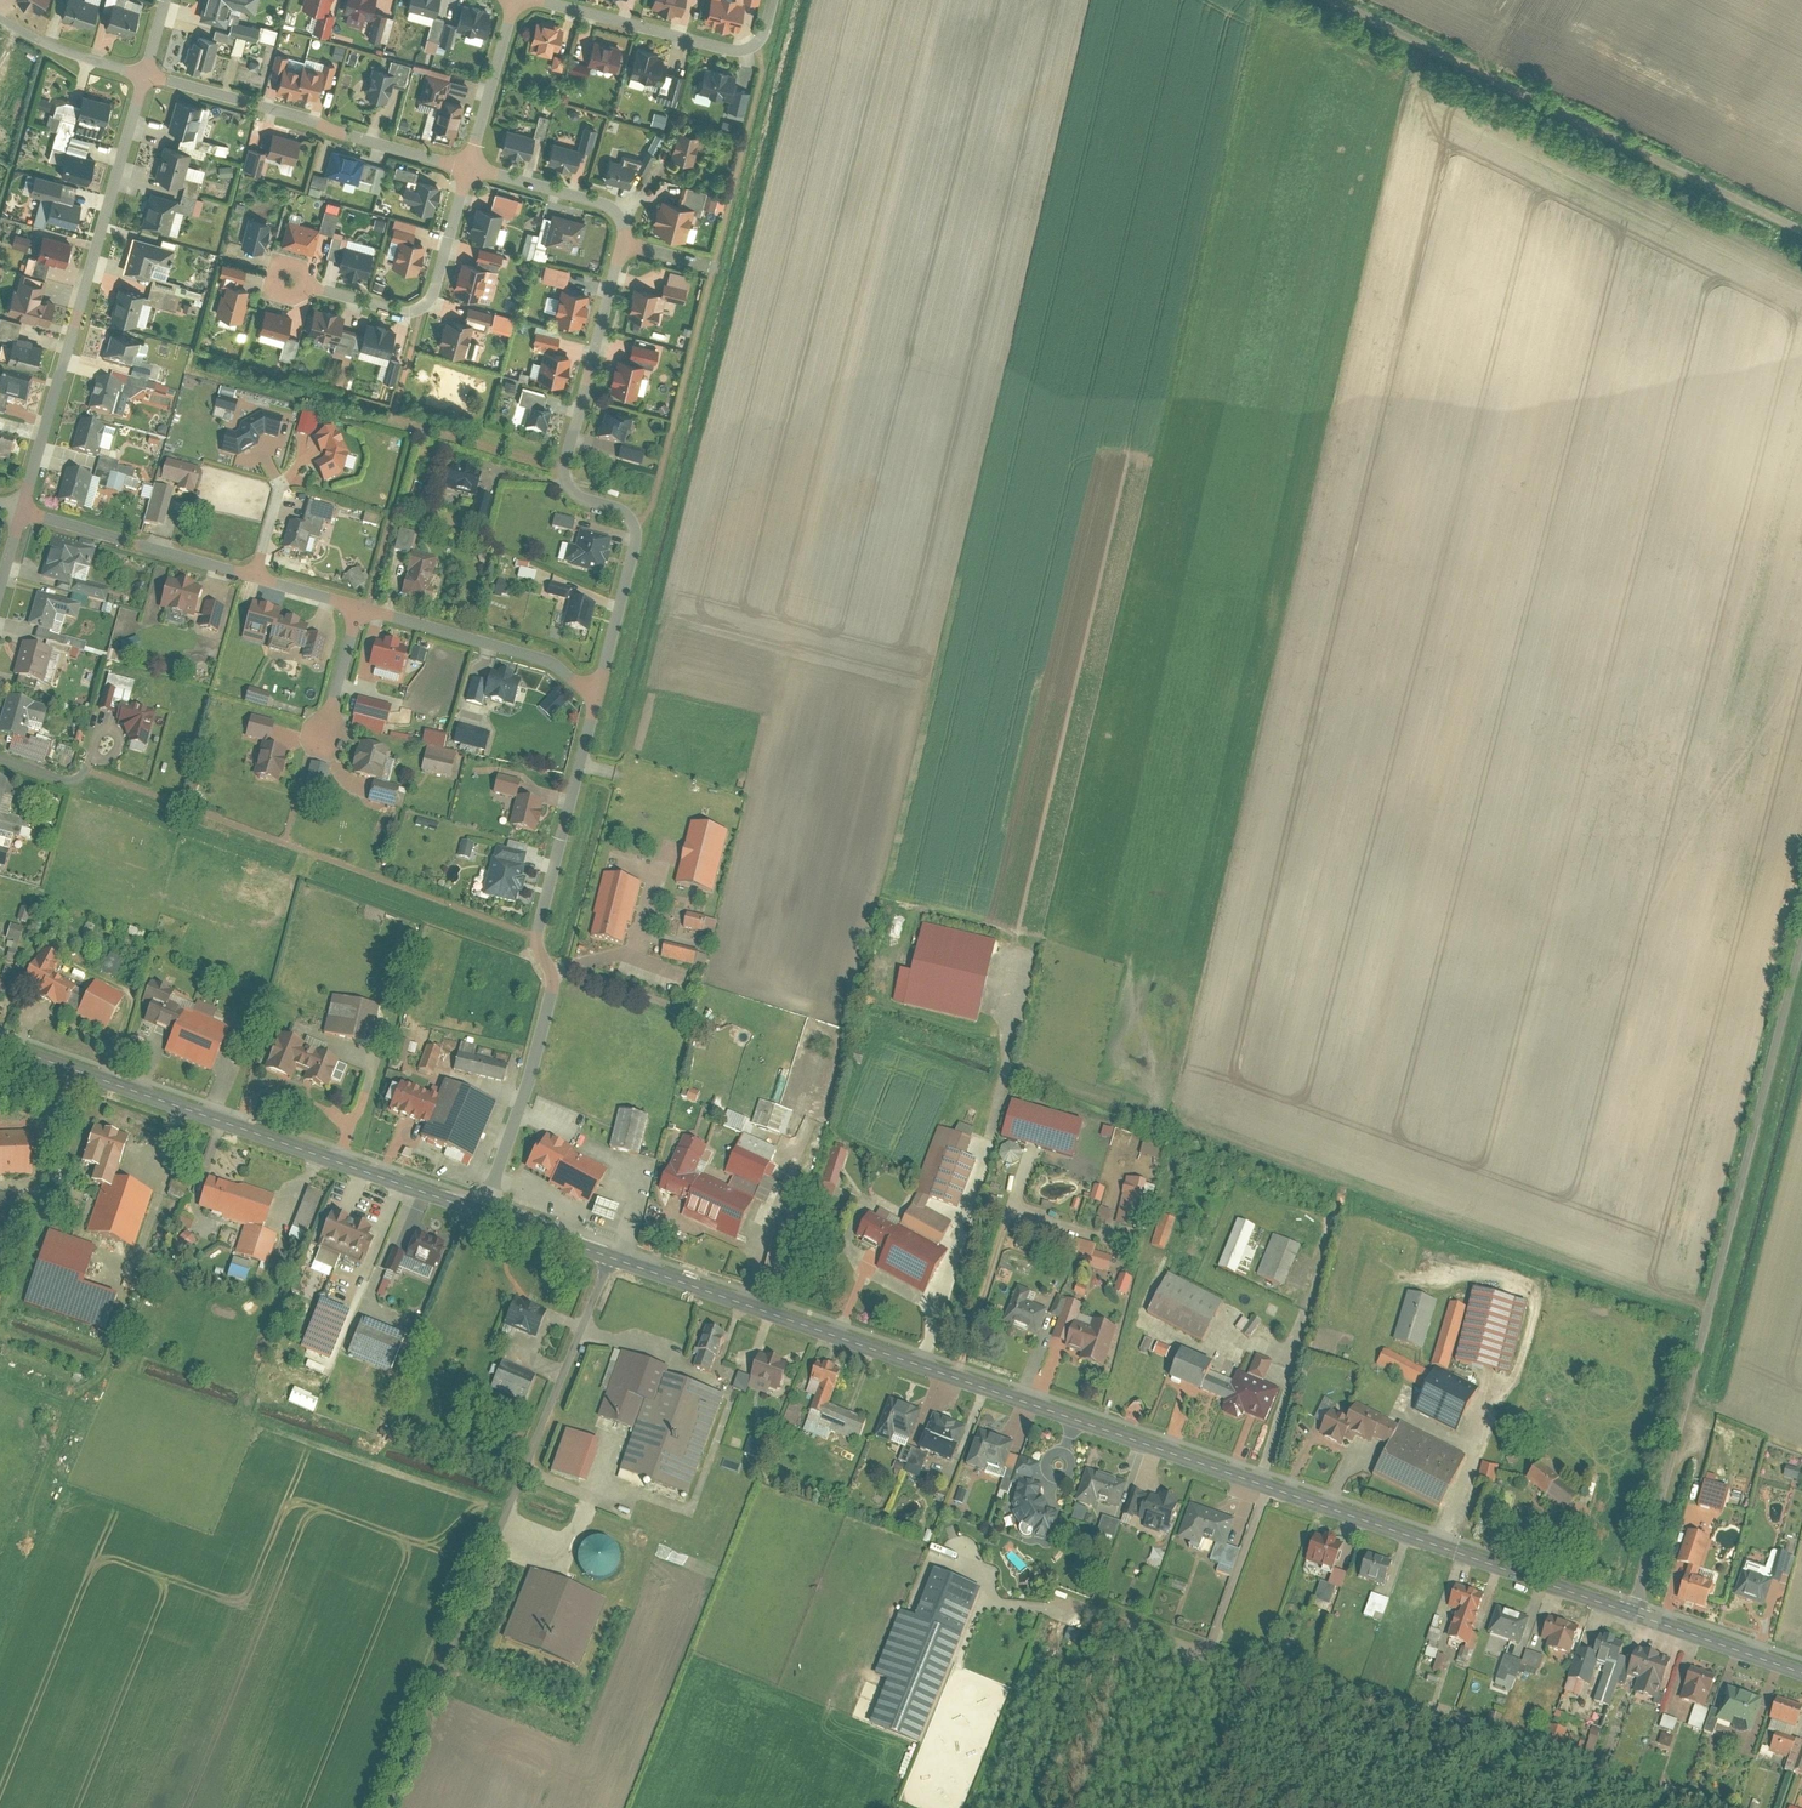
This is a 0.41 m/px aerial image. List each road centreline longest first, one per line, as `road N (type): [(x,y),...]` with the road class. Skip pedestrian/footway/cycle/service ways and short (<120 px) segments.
road 1 (tertiary): [(600,1253),(1628,1604)]
road 2 (residential): [(590,708),(633,546),(630,525),(573,495),(563,471),(619,222),(605,205),(573,194),(466,170)]
road 3 (unclassified): [(1628,1604),(1801,934)]
road 4 (unclassified): [(373,1807),(600,1253)]
road 5 (residential): [(483,1219),(551,994),(535,938),(590,708)]
road 6 (unclassified): [(1801,234),(1327,0)]
road 7 (tertiary): [(0,1044),(414,1187),(483,1219)]
road 8 (residential): [(144,75),(23,516)]
road 9 (residential): [(466,170),(144,75)]
road 10 (residential): [(466,170),(432,297),(415,313),(288,280)]
road 11 (residential): [(529,0),(725,47),(751,44),(769,0)]
road 12 (residential): [(590,708),(554,668),(358,613)]
road 13 (residential): [(255,581),(23,516)]
road 14 (track): [(81,1072),(0,1272)]
road 15 (tertiary): [(1628,1604),(1801,1667)]
road 16 (residential): [(466,170),(516,0)]
road 17 (residential): [(0,17),(46,45),(144,75)]
road 18 (residential): [(323,740),(358,613)]
road 19 (tertiary): [(483,1219),(600,1253)]

